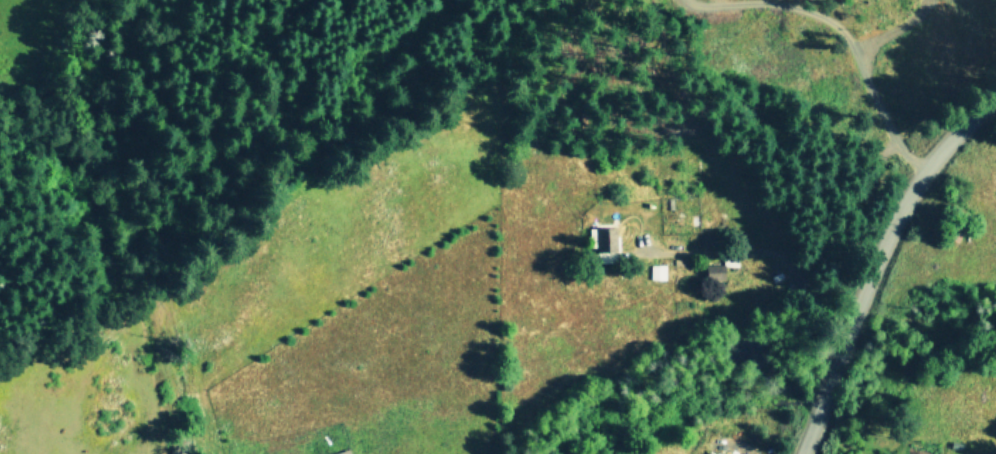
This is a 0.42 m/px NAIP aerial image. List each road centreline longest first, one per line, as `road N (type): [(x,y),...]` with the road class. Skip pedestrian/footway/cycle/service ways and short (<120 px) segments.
road 1 (residential): [(801,453),(909,192),(995,95)]

